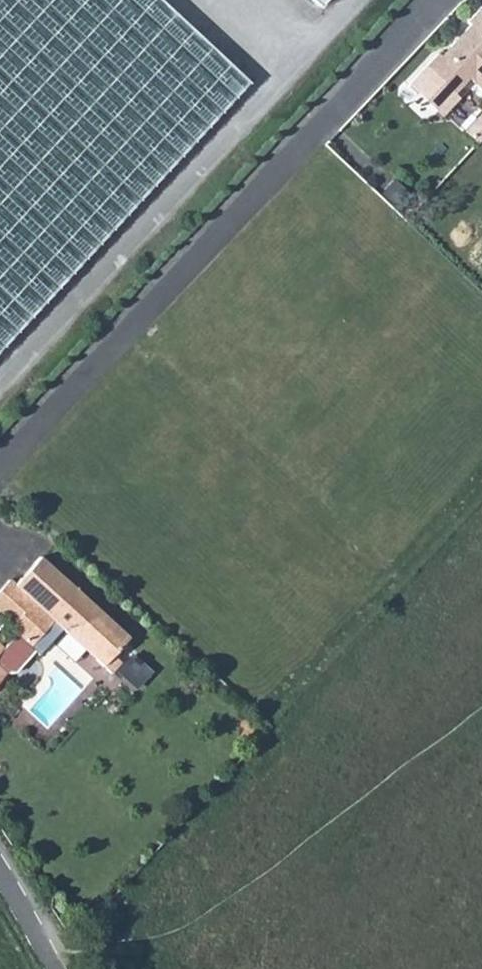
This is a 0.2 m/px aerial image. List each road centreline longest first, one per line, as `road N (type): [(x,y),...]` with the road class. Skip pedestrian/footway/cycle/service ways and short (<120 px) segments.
road 1 (residential): [(417,0),(0,473)]
road 2 (track): [(481,709),(172,931),(121,949),(44,945)]

